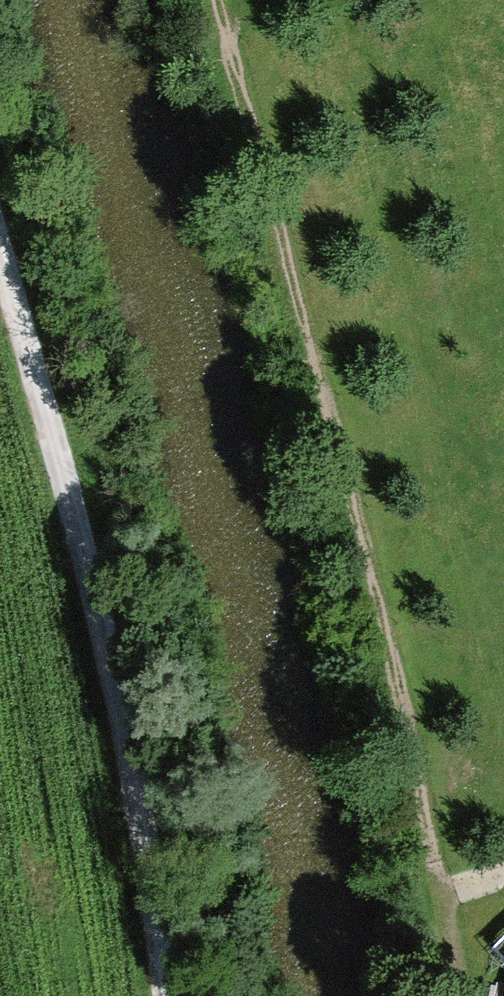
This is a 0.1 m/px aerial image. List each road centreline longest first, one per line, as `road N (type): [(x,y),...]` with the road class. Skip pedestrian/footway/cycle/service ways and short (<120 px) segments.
road 1 (track): [(216,0),(348,492),(461,995)]
road 2 (unclassified): [(0,307),(73,586),(155,995)]

